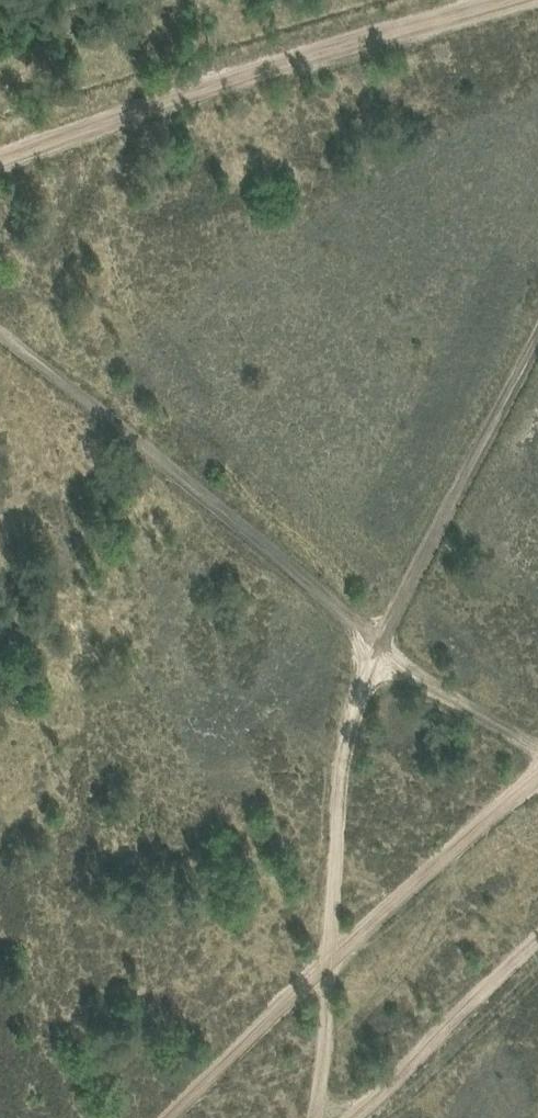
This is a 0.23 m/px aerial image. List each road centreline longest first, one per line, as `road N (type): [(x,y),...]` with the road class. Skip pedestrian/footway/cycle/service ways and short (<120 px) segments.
road 1 (track): [(513,0),(0,151)]

